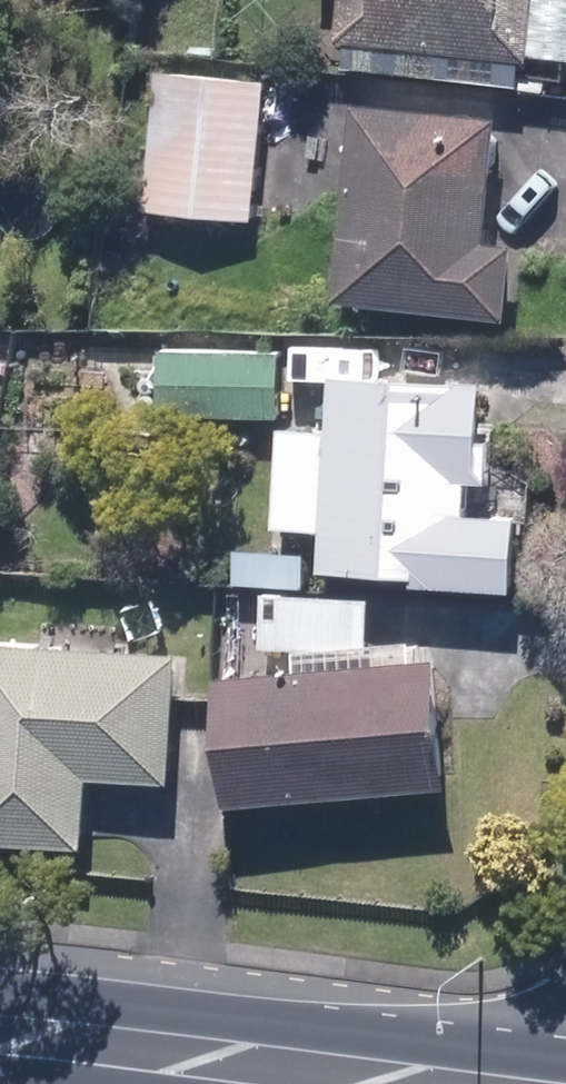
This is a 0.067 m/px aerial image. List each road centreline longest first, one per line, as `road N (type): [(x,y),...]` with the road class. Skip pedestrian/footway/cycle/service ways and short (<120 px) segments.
road 1 (secondary): [(0,1040),(397,1083)]

